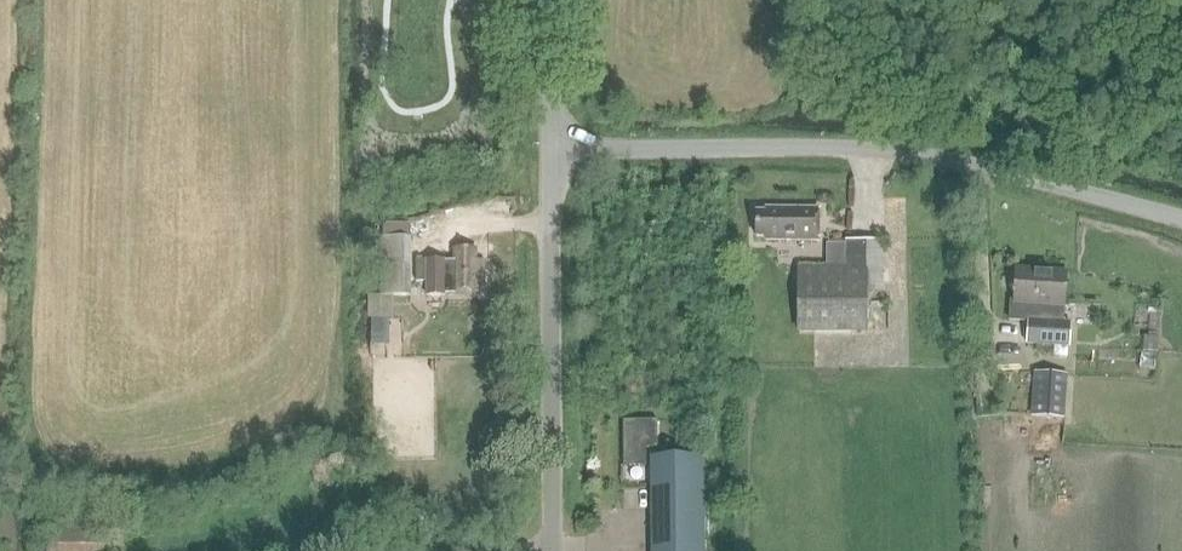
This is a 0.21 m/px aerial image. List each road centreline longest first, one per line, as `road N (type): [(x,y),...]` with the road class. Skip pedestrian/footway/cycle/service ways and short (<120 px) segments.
road 1 (unclassified): [(1181,217),(943,159),(847,150),(550,153)]
road 2 (unclassified): [(554,550),(550,153)]
road 3 (unclassified): [(550,153),(548,0)]

